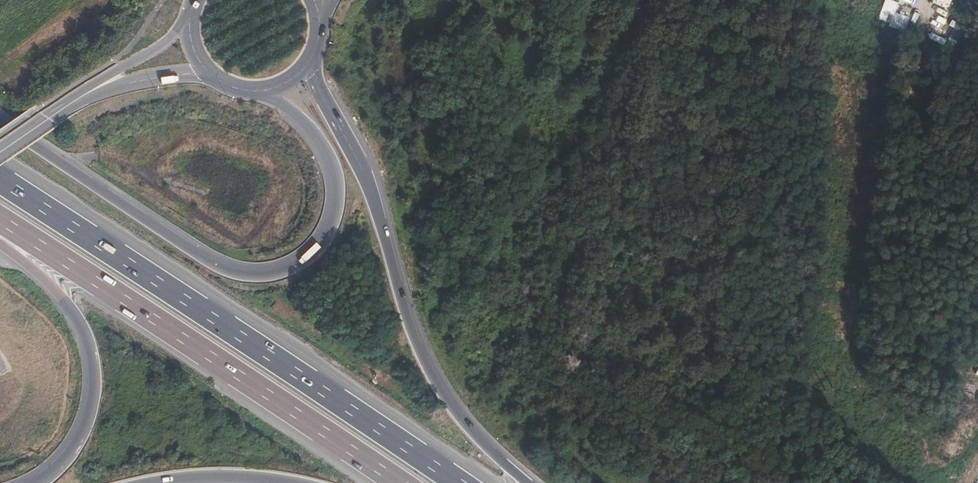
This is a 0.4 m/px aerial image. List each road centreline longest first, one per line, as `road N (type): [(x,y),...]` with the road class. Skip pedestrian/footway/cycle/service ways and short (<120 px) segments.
road 1 (motorway): [(252,92),(273,98),(310,132),(334,184),(329,221),(311,252),(258,273),(219,264),(0,118)]
road 2 (motorway): [(459,482),(0,180)]
road 3 (motorway): [(536,482),(462,420),(426,361),(362,170),(311,59)]
road 4 (motorway): [(0,220),(400,482)]
road 5 (motorway): [(0,245),(52,286),(93,359),(82,434),(38,482)]
road 6 (motorway): [(155,482),(285,482)]

